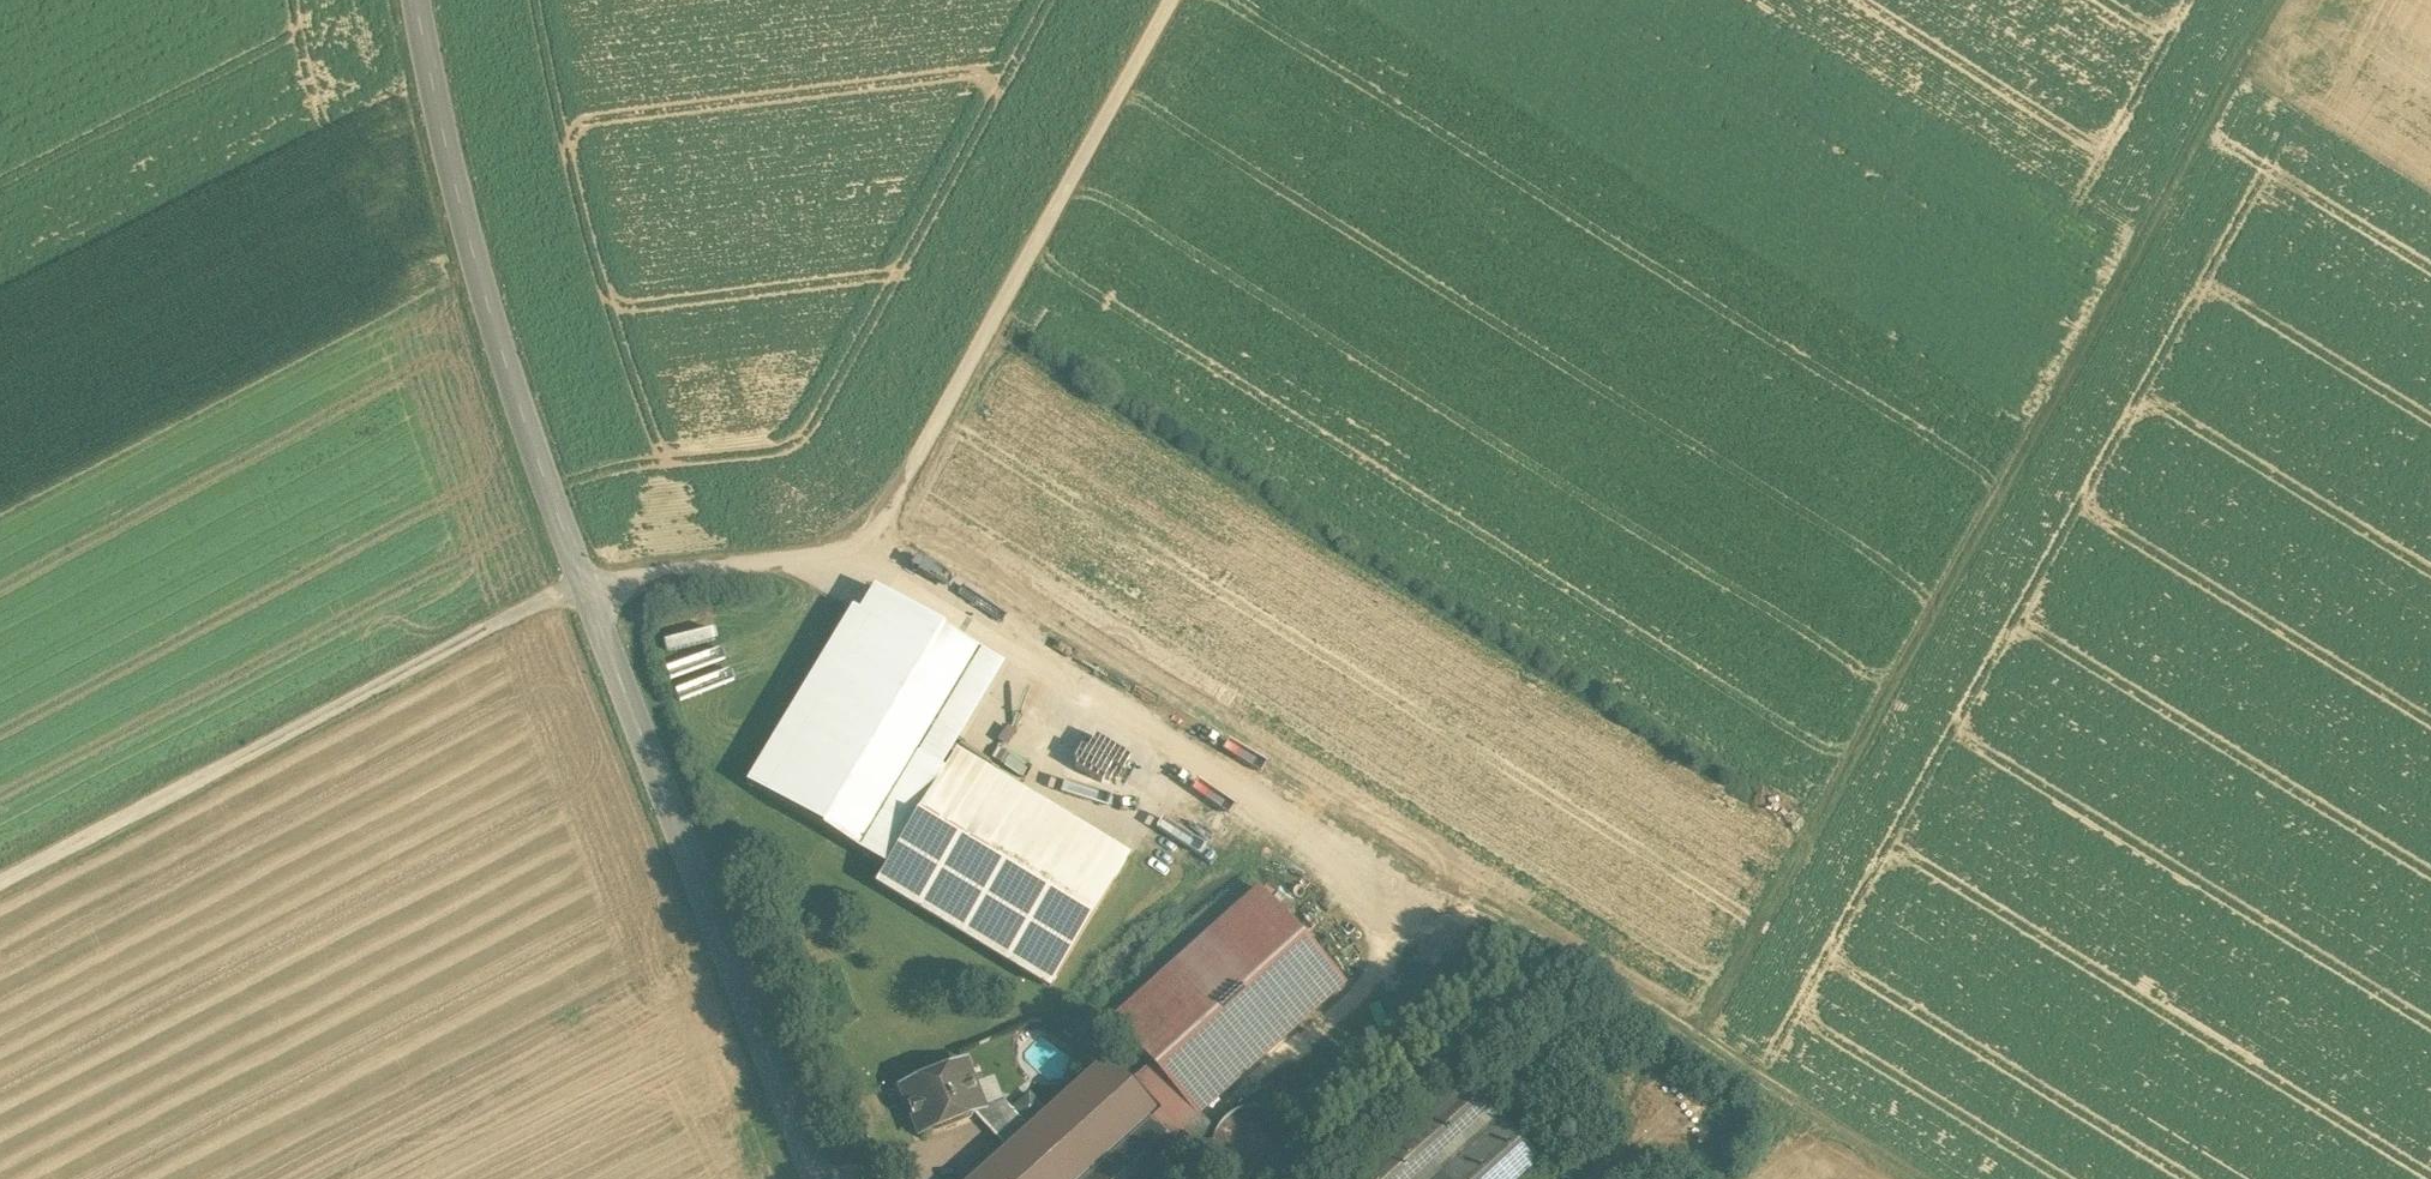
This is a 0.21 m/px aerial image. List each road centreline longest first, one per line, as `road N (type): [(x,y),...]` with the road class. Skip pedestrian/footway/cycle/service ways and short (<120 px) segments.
road 1 (track): [(1901,1178),(1714,1064),(2305,0)]
road 2 (tertiary): [(828,1178),(725,893),(587,590),(488,252),(433,0)]
road 3 (track): [(0,884),(587,590)]
road 4 (track): [(870,552),(1172,0)]
road 5 (track): [(1714,1064),(1389,864)]

